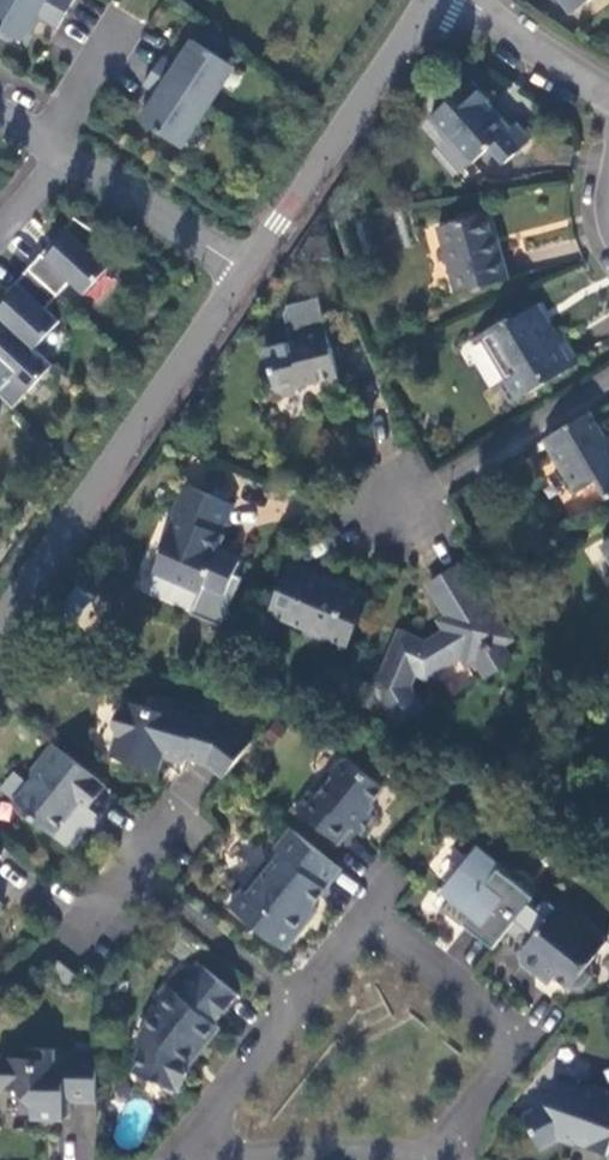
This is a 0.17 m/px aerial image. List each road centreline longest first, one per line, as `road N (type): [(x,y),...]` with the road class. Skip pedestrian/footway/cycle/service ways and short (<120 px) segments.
road 1 (residential): [(439,1159),(520,1039),(366,912),(297,1001)]
road 2 (residential): [(0,626),(248,270)]
road 3 (residential): [(248,270),(426,0)]
road 4 (residential): [(608,383),(384,512)]
road 5 (residential): [(55,148),(248,270)]
road 6 (residential): [(131,865),(297,1001)]
road 7 (residential): [(297,1001),(180,1159)]
road 8 (residential): [(466,0),(608,95)]
road 9 (residential): [(55,148),(61,122),(125,18)]
road 10 (residential): [(45,950),(65,948),(131,865)]

